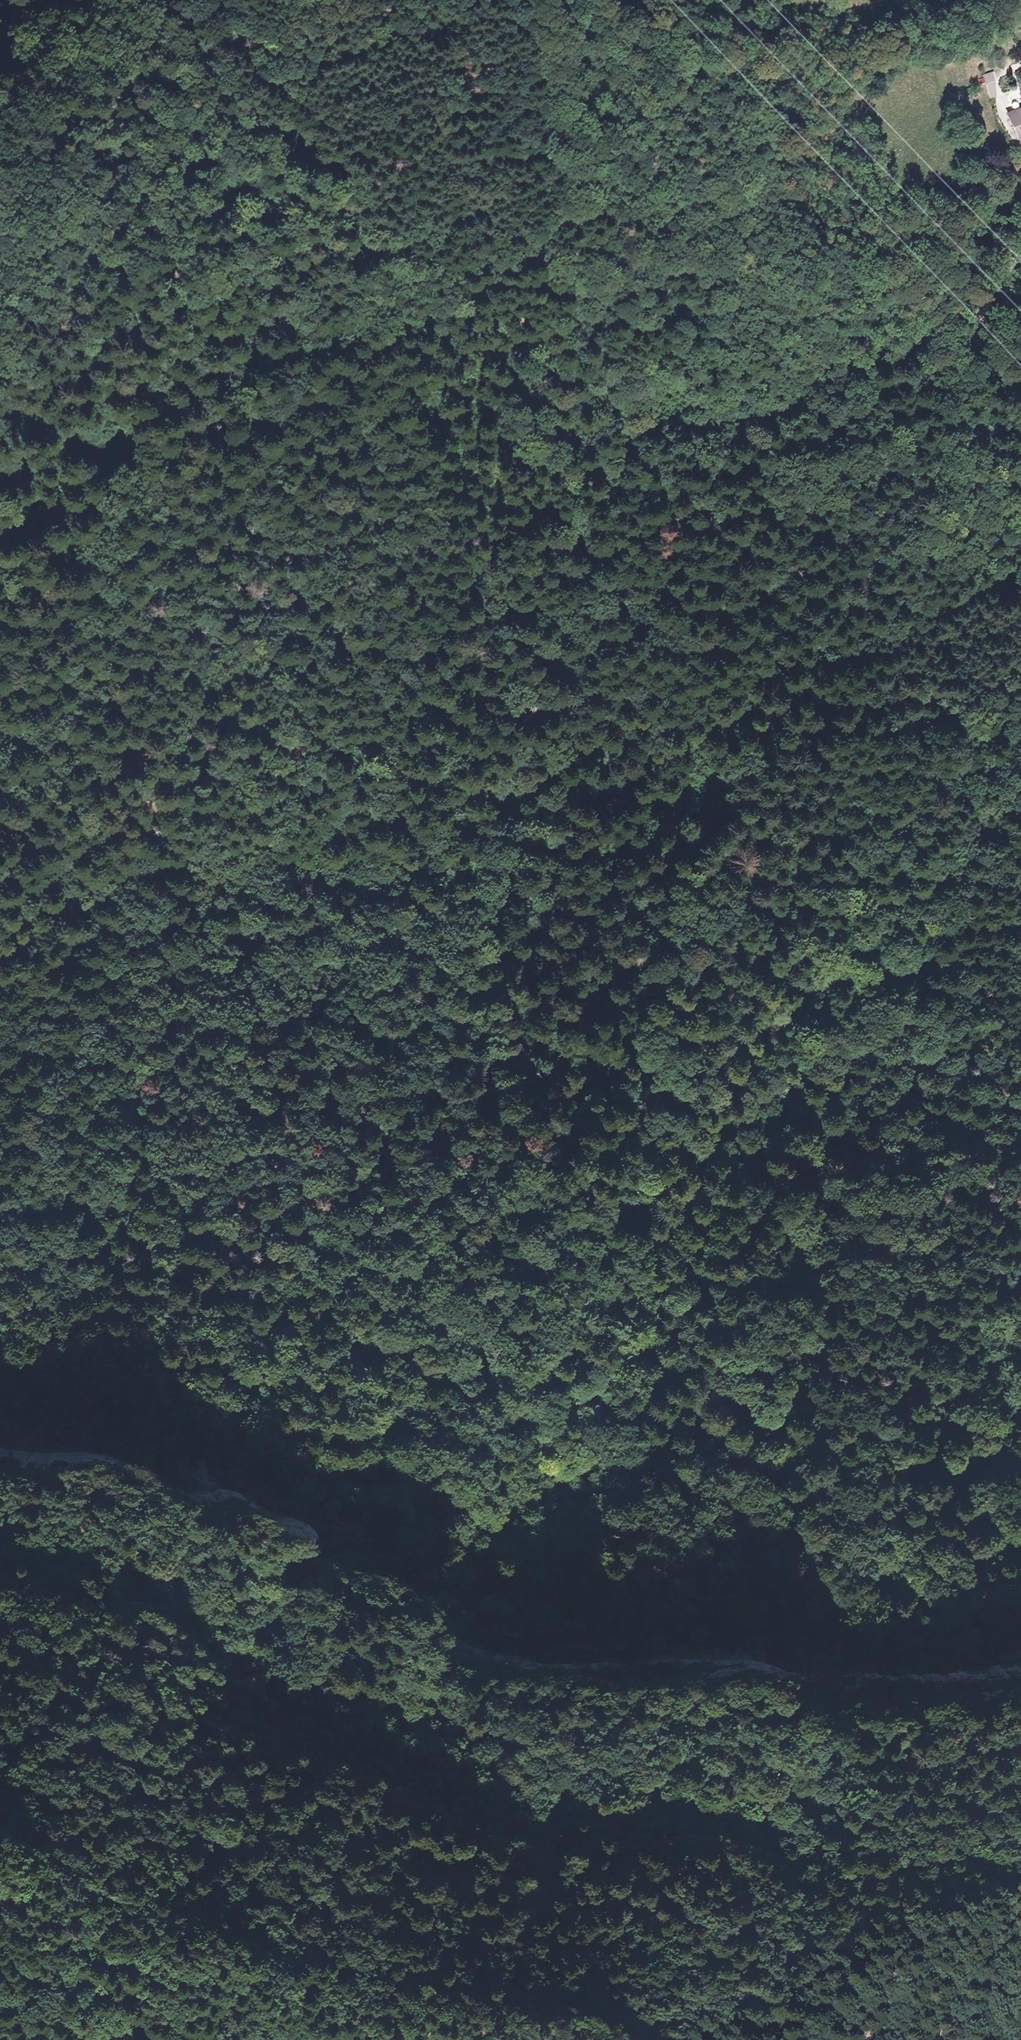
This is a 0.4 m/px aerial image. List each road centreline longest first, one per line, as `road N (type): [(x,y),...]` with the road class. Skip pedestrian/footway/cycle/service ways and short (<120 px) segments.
road 1 (unclassified): [(1020,250),(985,304),(976,335),(978,357),(1020,388)]

